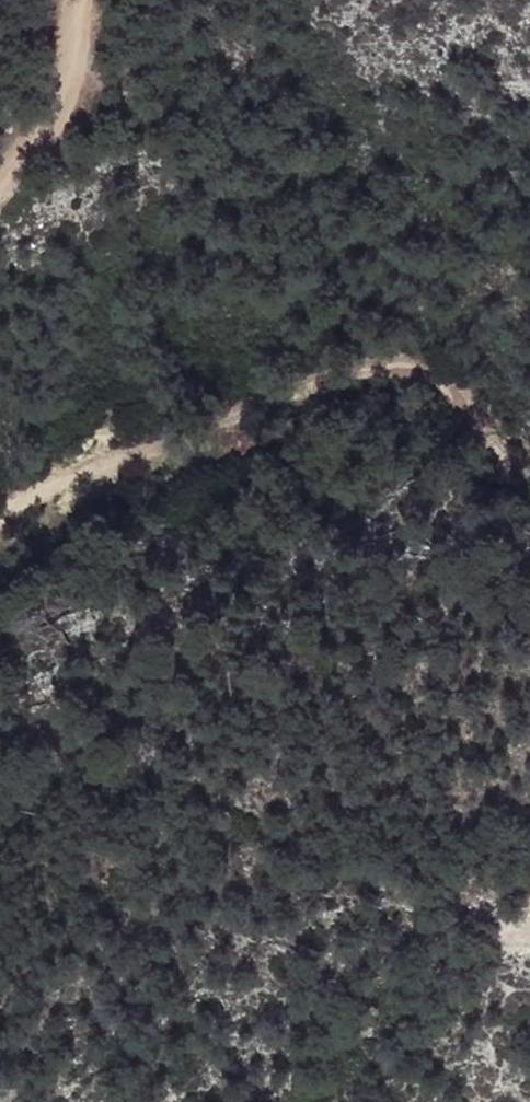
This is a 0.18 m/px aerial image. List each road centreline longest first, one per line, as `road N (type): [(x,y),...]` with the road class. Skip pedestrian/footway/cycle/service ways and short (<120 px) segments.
road 1 (track): [(0,531),(215,425),(364,381),(449,388),(492,442),(529,472)]
road 2 (track): [(0,190),(56,107),(81,0)]

